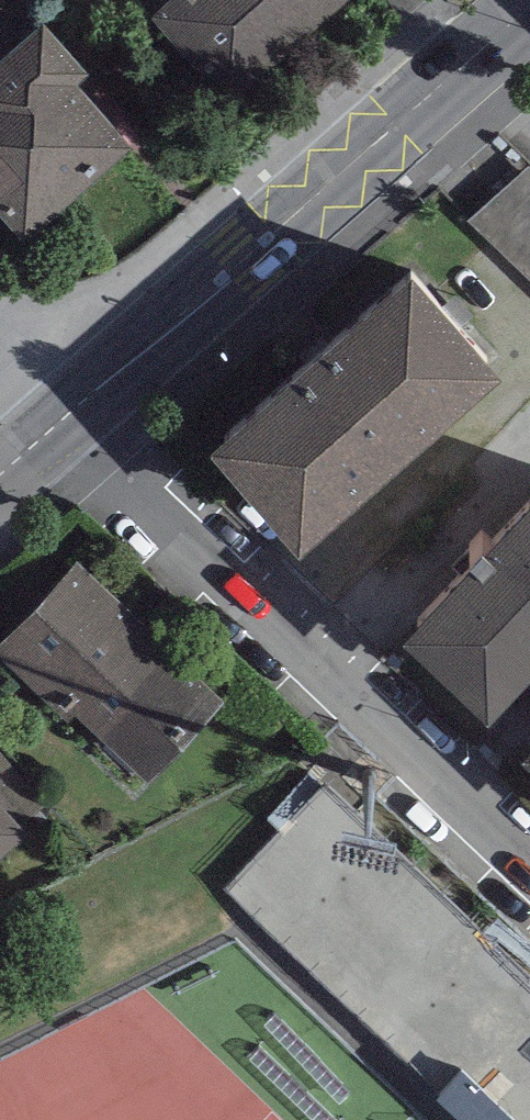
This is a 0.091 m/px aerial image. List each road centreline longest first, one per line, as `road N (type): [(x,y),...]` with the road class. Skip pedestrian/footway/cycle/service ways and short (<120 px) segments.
road 1 (residential): [(60,421),(529,867)]
road 2 (residential): [(529,1),(60,421)]

